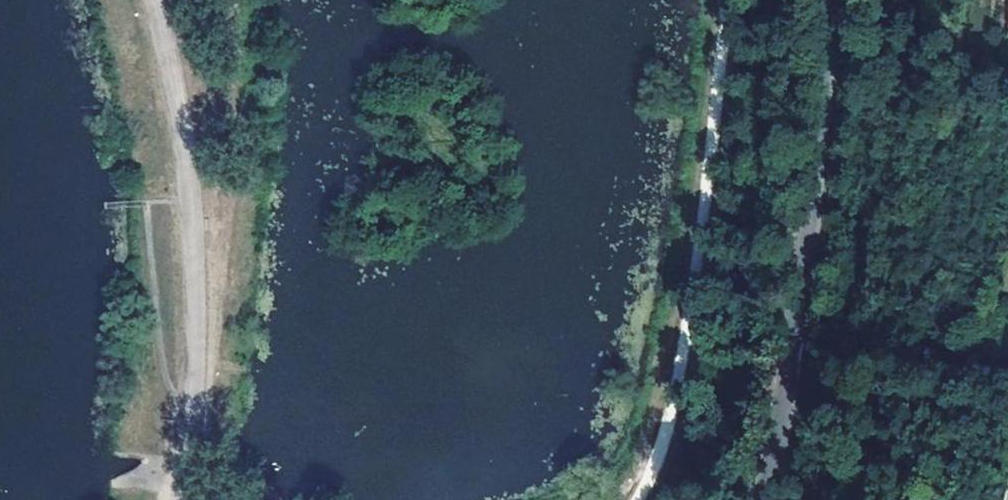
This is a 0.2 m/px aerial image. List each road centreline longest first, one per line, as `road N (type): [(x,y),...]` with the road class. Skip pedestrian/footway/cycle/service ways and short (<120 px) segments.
road 1 (tertiary): [(748,499),(801,231),(819,0)]

